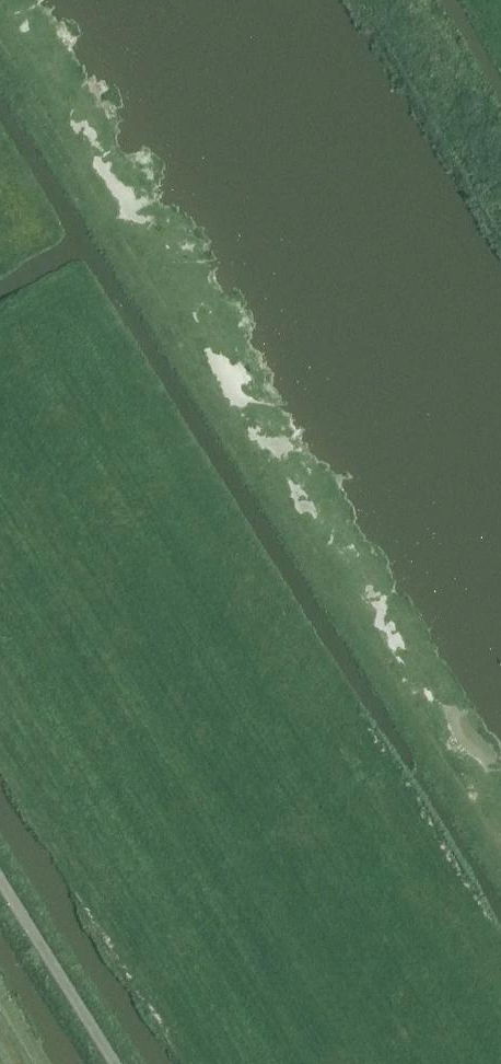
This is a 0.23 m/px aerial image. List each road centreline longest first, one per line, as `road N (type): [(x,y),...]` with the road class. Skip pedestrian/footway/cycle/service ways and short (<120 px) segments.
road 1 (unclassified): [(115,1063),(0,880)]

